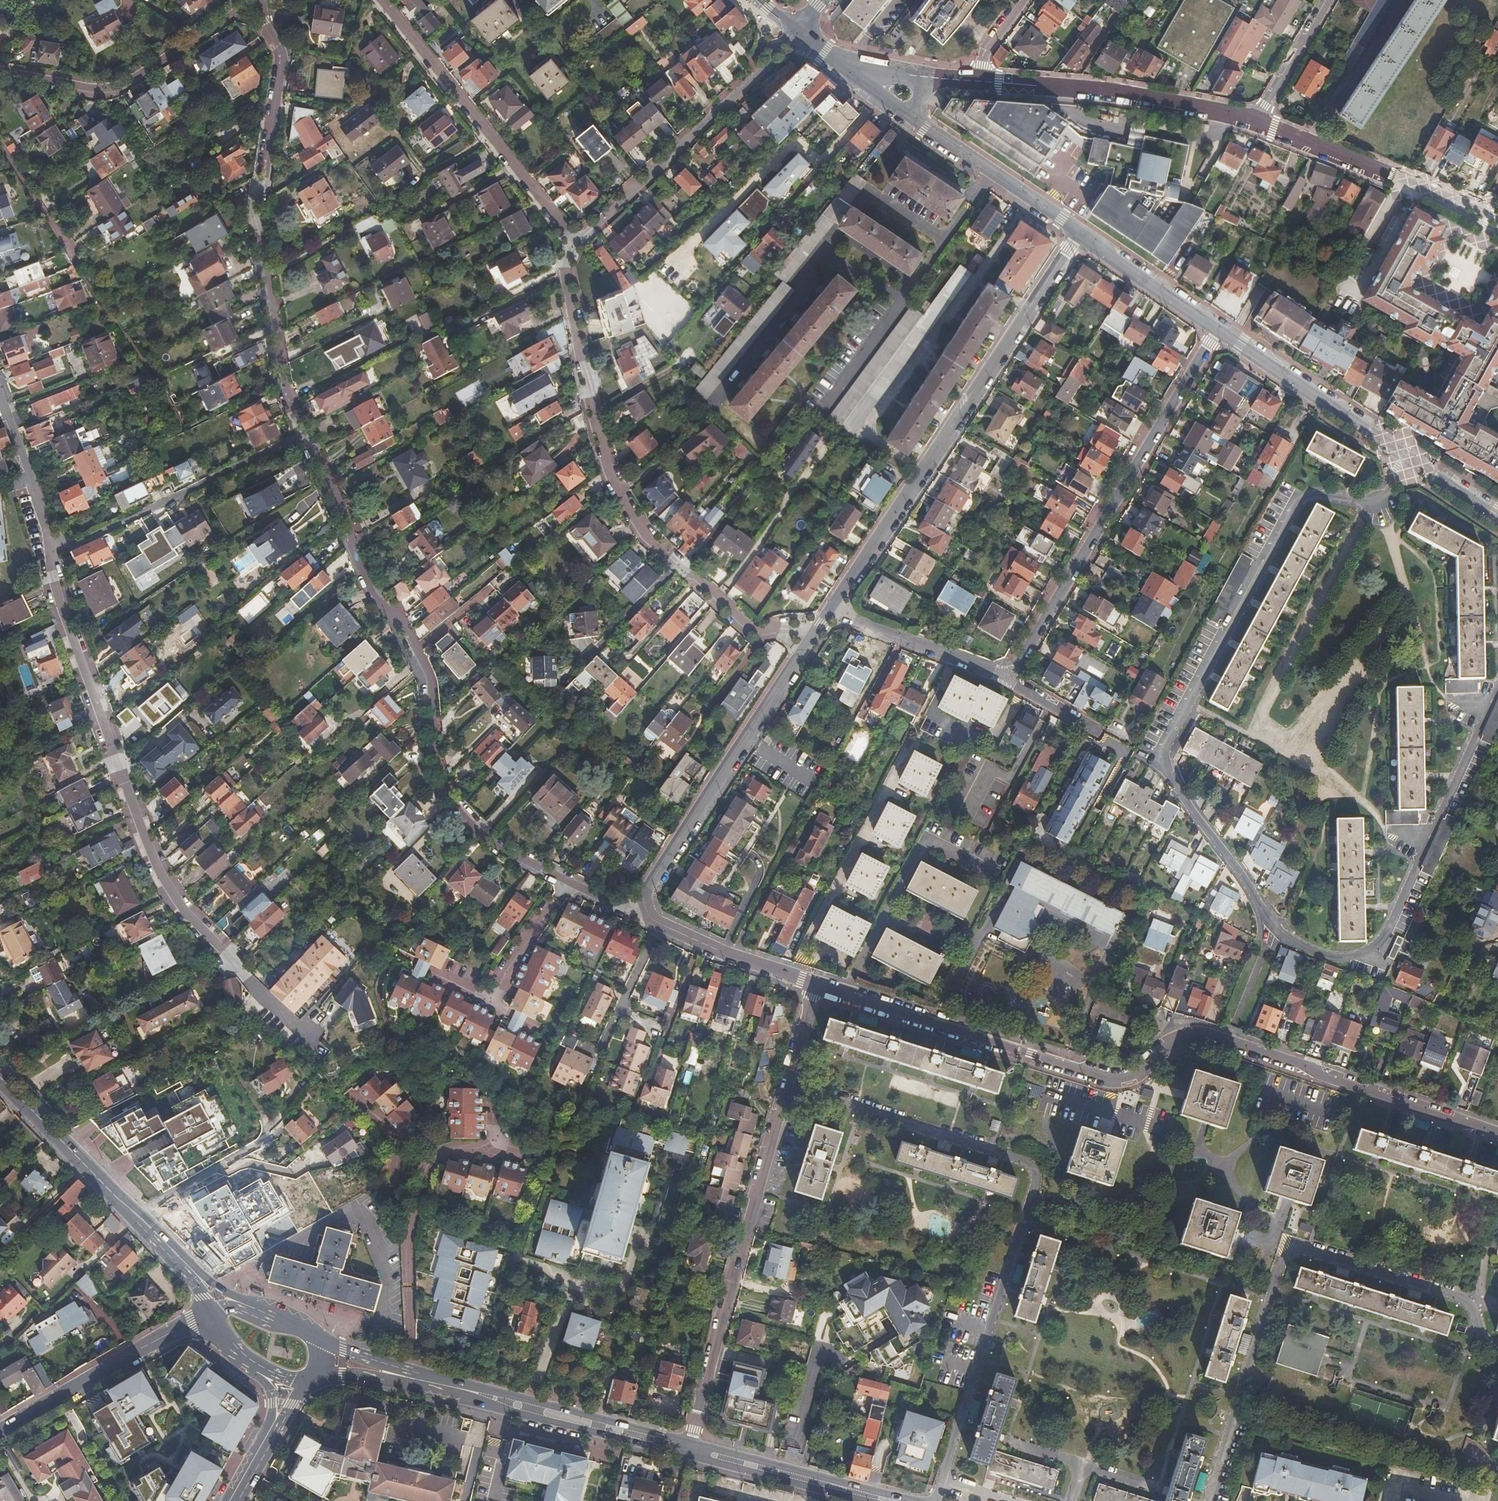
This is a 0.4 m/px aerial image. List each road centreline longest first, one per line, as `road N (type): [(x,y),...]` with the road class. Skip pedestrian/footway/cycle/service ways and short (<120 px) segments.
road 1 (residential): [(814,984),(1121,1082),(1172,1043),(1209,1035),(1497,1135)]
road 2 (residential): [(936,1500),(1035,1173),(1028,1164),(785,1087)]
road 3 (residential): [(567,881),(500,847),(445,795),(429,682),(303,435)]
road 4 (residential): [(576,243),(565,269),(611,474),(650,539),(750,627),(814,633)]
road 5 (residential): [(1207,1500),(1291,1253),(1307,1249),(1465,1303),(1485,1342),(1497,1347)]
road 6 (residential): [(52,556),(60,605),(153,858),(181,907),(252,980)]
road 7 (residential): [(303,435),(282,385),(255,223),(281,64),(257,0)]
road 8 (residential): [(1079,233),(833,605)]
road 9 (residential): [(1218,329),(1006,676)]
road 10 (residential): [(688,1449),(785,1087)]
road 11 (residential): [(814,633),(647,889),(647,910)]
road 12 (residential): [(576,243),(382,0)]
road 13 (residential): [(796,36),(576,243)]
road 14 (secondary): [(412,1378),(685,1448)]
road 15 (residential): [(0,71),(118,88),(252,0)]
road 16 (residential): [(982,82),(1111,90),(1258,119)]
road 17 (residential): [(303,435),(52,556)]
road 18 (secondary): [(197,1274),(0,1077)]
road 19 (tertiary): [(0,1432),(211,1313)]
road 20 (secondary): [(688,1449),(897,1500)]
road 21 (tertiary): [(911,115),(1079,233)]
road 22 (residential): [(406,1246),(437,1155),(492,1145),(490,1103)]
road 23 (residential): [(833,605),(1006,676)]
road 24 (tertiary): [(1218,329),(1370,430)]
road 25 (residential): [(406,1246),(384,1134),(338,1090)]
road 26 (tertiary): [(1079,233),(1218,329)]
road 27 (residential): [(814,984),(659,924)]
road 28 (residential): [(0,399),(52,556)]
road 29 (residential): [(1258,119),(1393,174)]
road 30 (residential): [(491,1000),(567,881)]
road 31 (residential): [(1326,0),(1258,119)]
road 32 (residential): [(412,1378),(406,1246)]
road 33 (residential): [(65,246),(0,139)]

